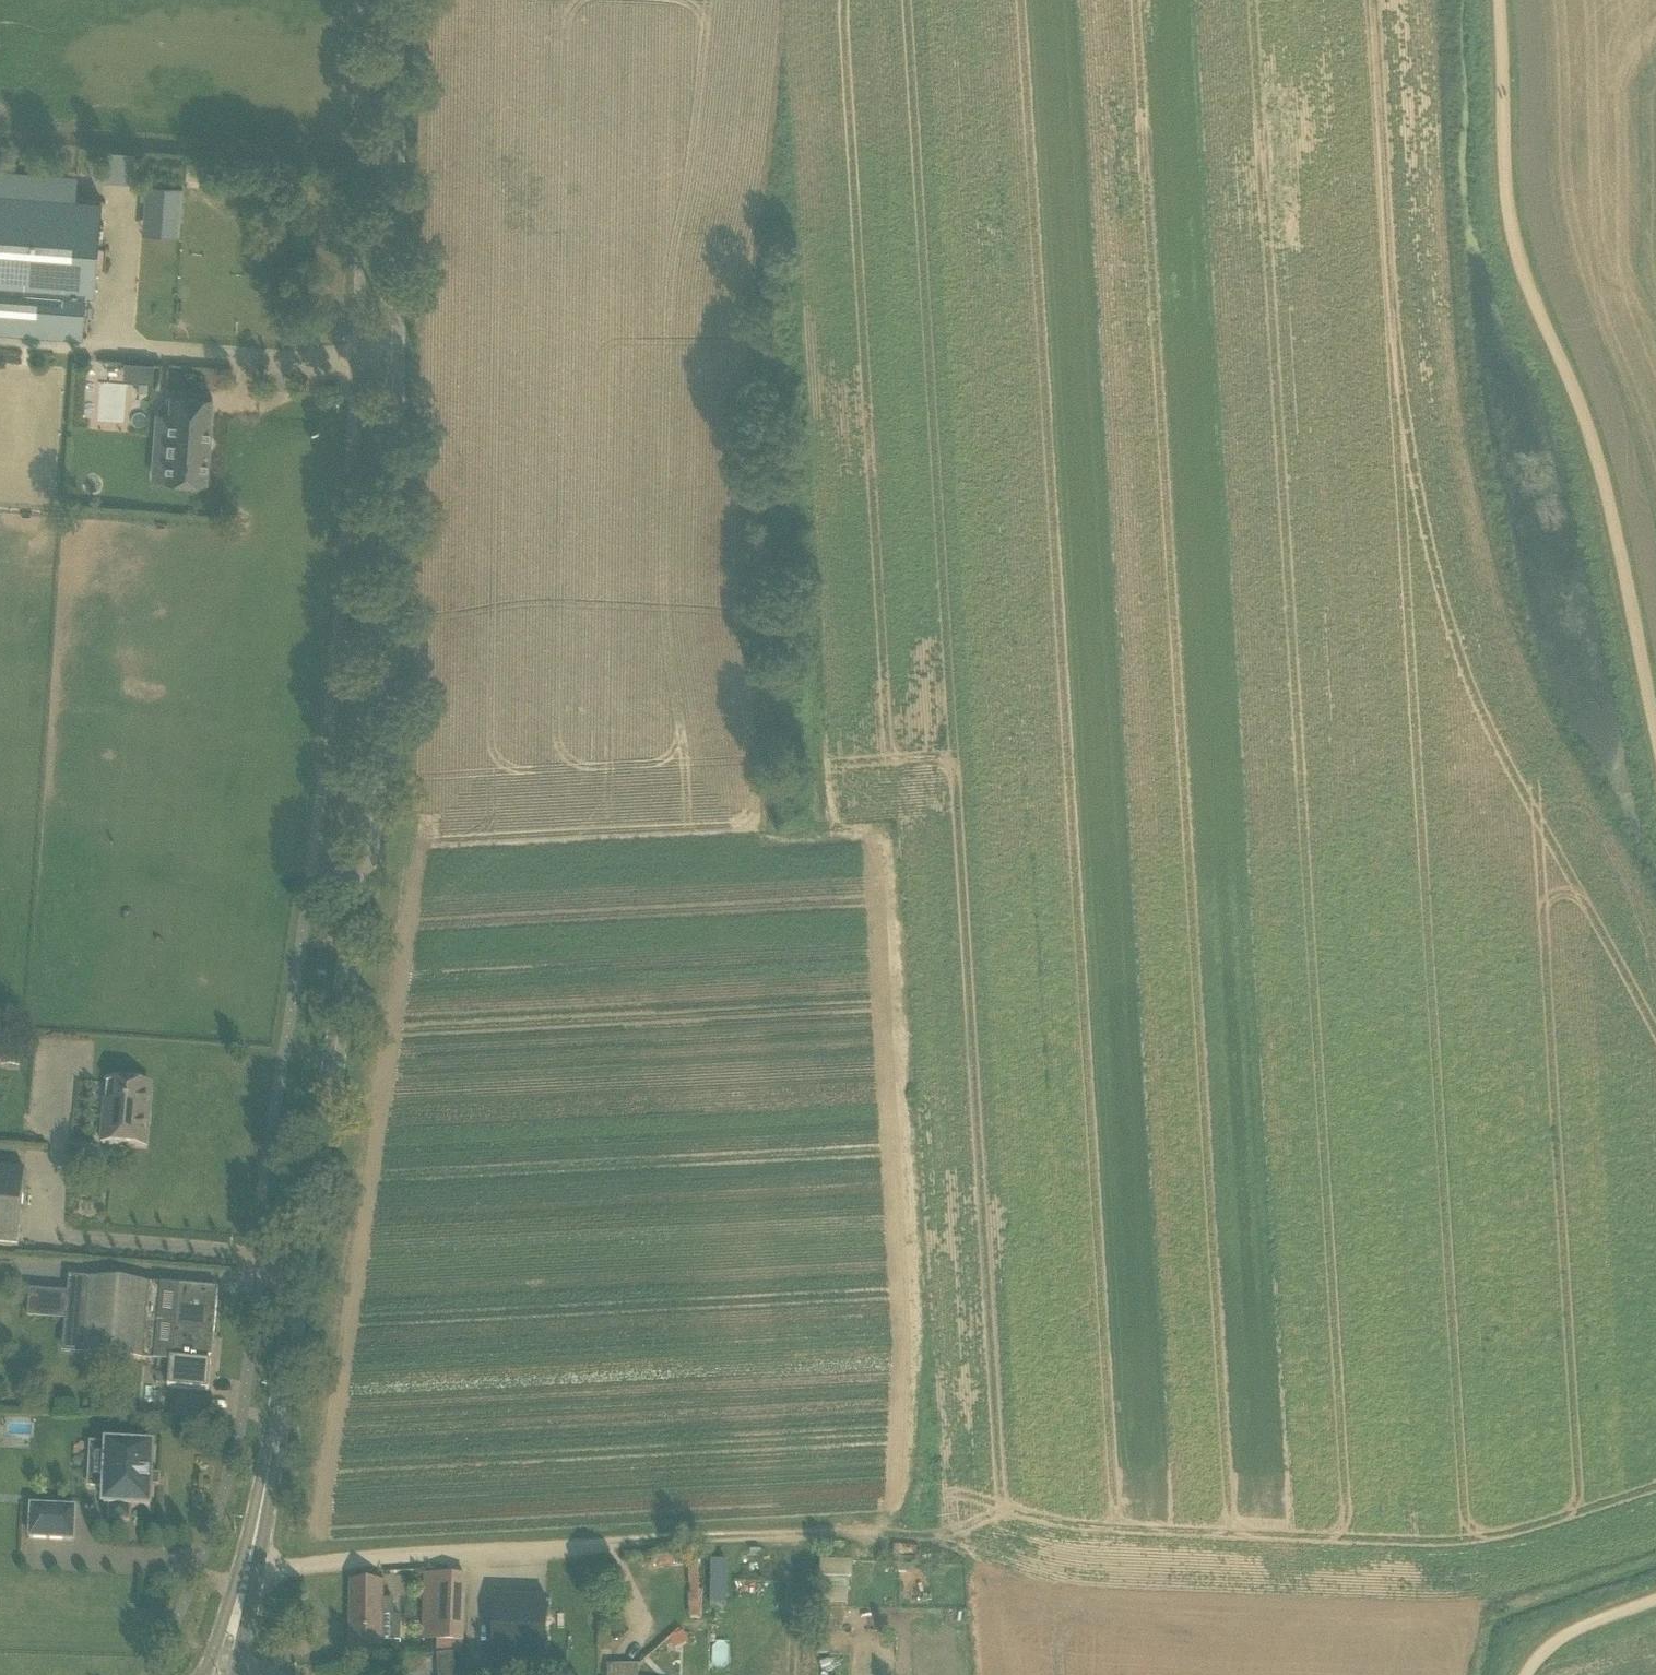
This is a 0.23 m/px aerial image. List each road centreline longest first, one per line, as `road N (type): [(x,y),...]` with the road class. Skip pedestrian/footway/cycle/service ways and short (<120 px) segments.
road 1 (tertiary): [(250,1562),(270,1473),(382,734),(395,481),(393,0)]
road 2 (track): [(1499,0),(1505,193),(1515,247),(1603,475),(1655,736)]
road 3 (track): [(250,1562),(286,1569),(682,1539),(902,1532)]
road 4 (track): [(1655,1600),(1557,1639),(1527,1674)]
road 5 (tertiary): [(250,1562),(205,1674)]

